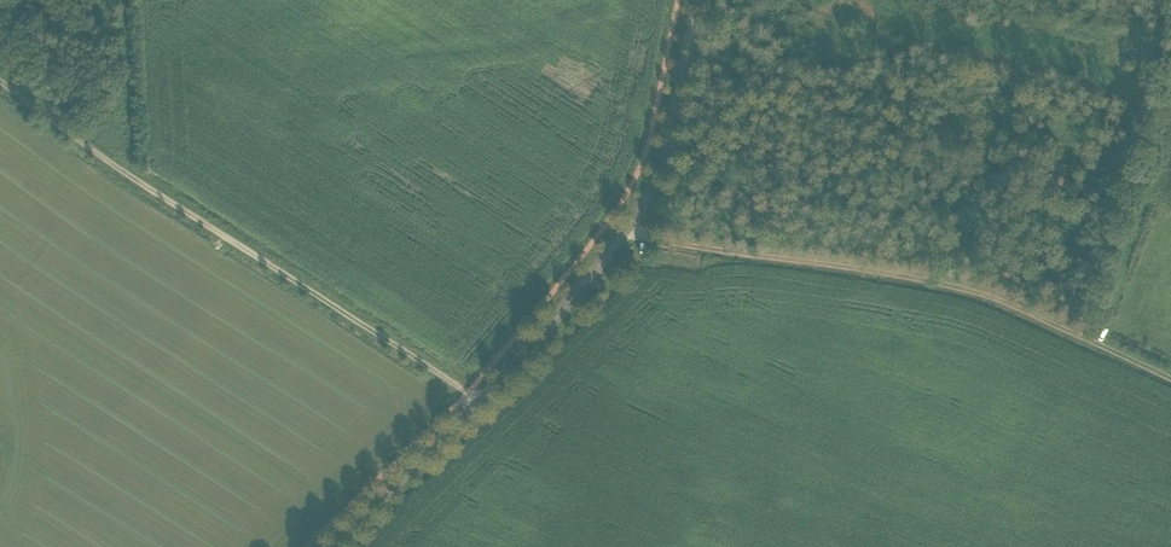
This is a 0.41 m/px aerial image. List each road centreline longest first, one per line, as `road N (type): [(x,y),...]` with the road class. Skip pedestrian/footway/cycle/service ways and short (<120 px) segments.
road 1 (tertiary): [(331,546),(490,395),(642,207),(668,147),(697,0)]
road 2 (track): [(0,83),(127,177),(467,393)]

